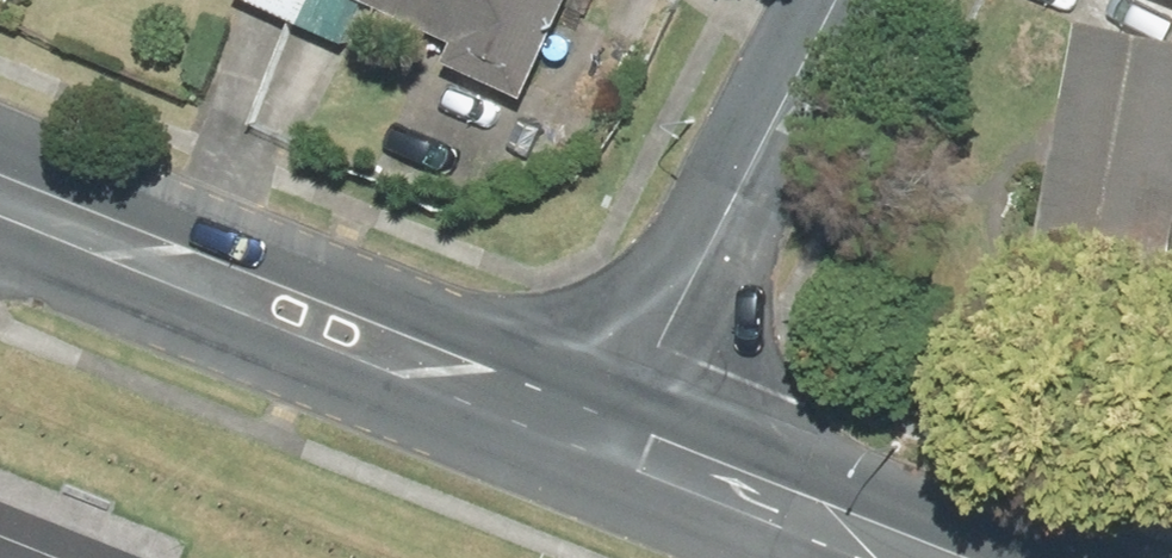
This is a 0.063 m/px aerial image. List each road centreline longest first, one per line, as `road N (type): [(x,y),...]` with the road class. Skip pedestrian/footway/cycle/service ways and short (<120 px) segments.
road 1 (residential): [(844,0),(630,428)]
road 2 (secondary): [(520,386),(393,375),(309,349),(132,238)]
road 3 (secondary): [(132,238),(252,257),(333,281),(470,345),(520,386)]
road 4 (secondary): [(630,428),(961,557)]
road 5 (secondary): [(0,187),(132,238)]

